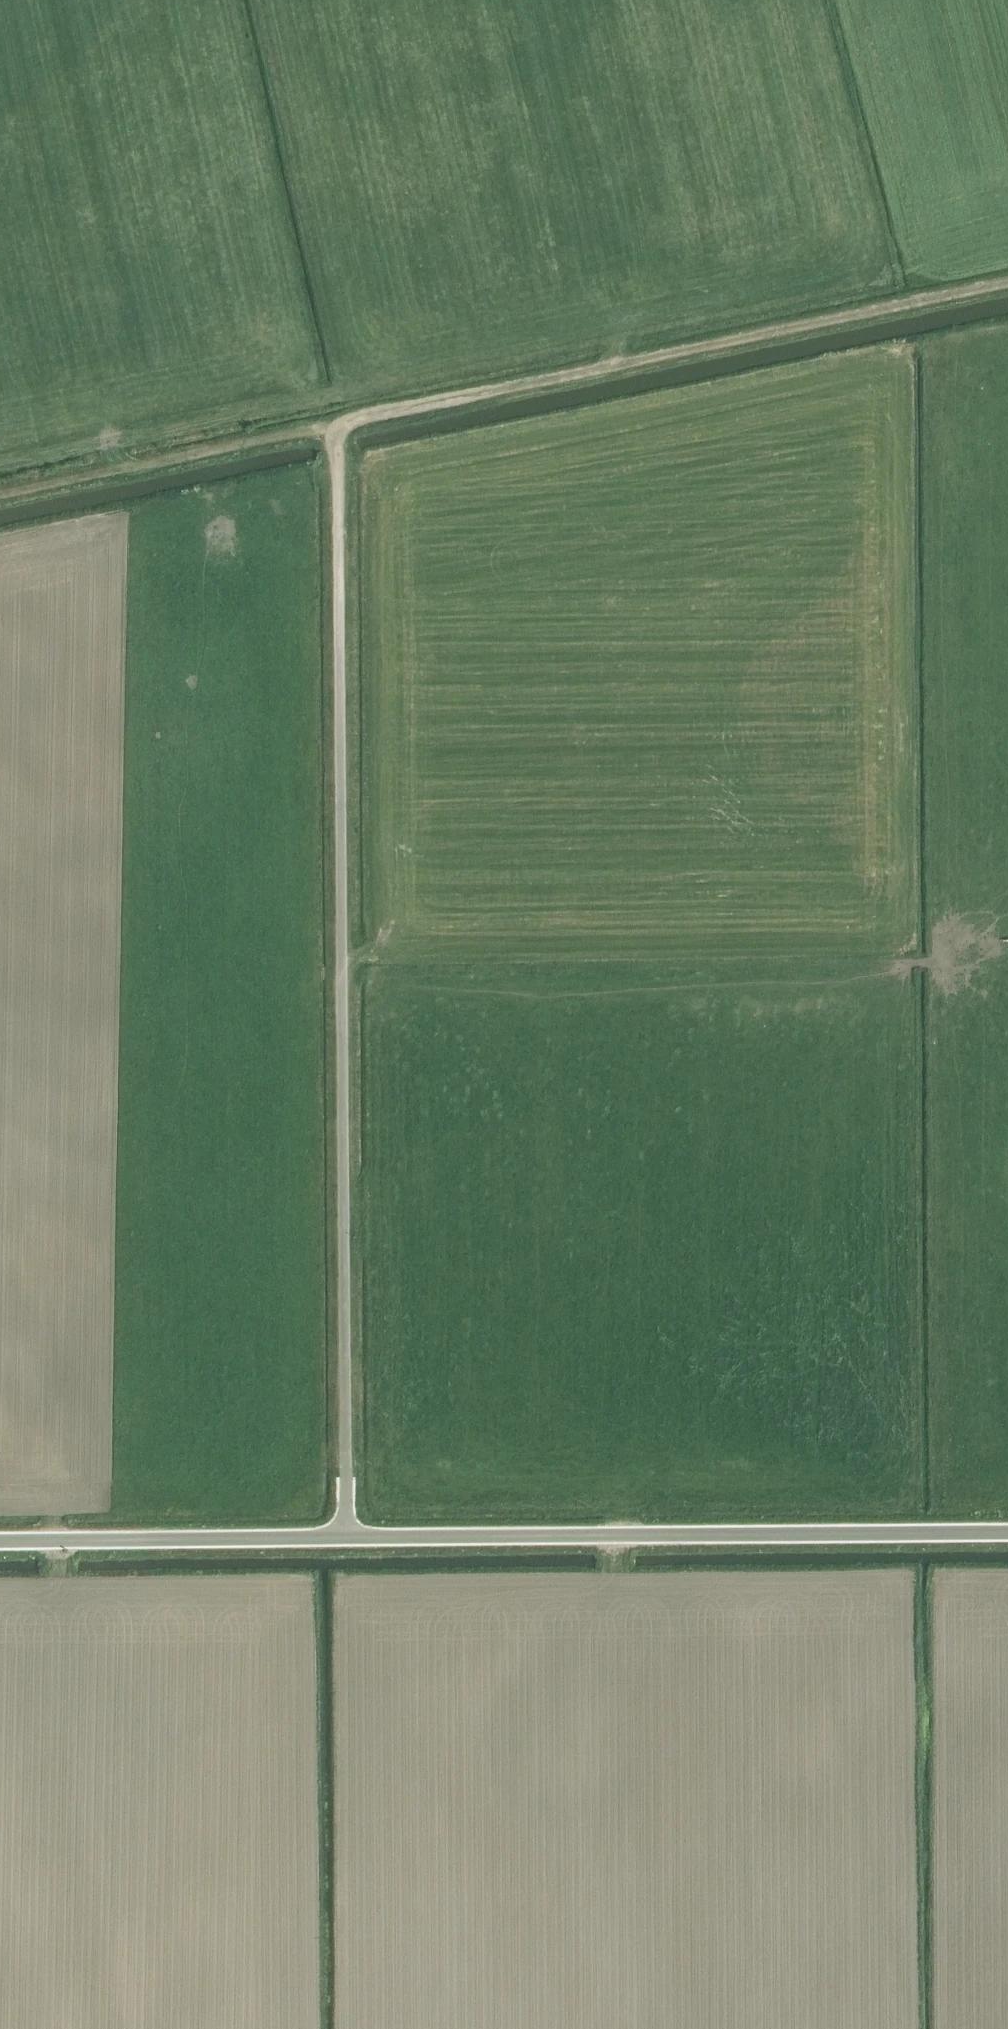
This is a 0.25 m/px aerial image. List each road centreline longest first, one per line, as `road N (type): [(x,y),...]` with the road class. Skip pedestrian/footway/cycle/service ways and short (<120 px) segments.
road 1 (unclassified): [(344,1536),(337,427)]
road 2 (track): [(0,496),(1007,283)]
road 3 (unclassified): [(1007,1531),(344,1536)]
road 4 (unclassified): [(344,1536),(0,1541)]

